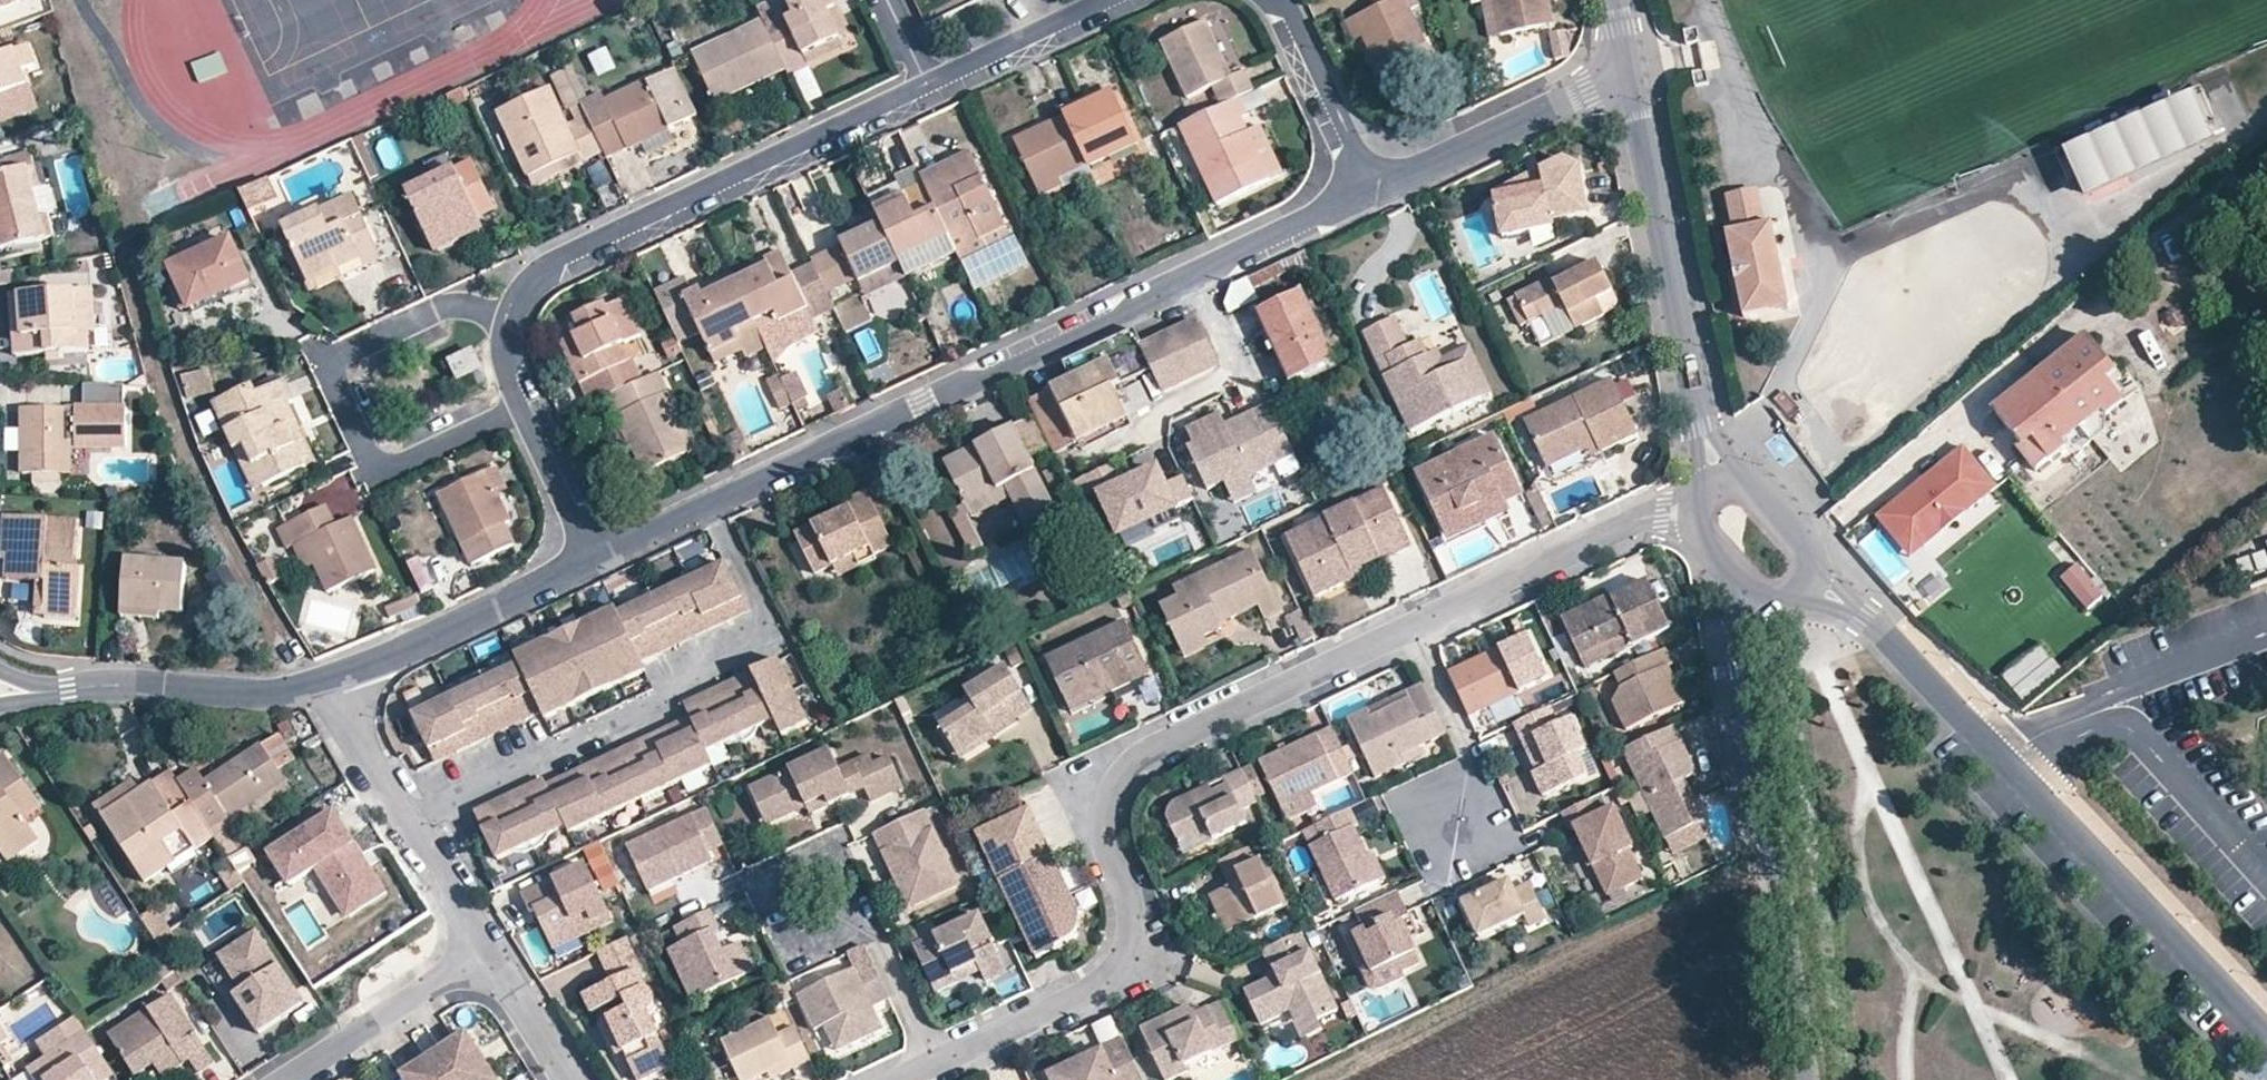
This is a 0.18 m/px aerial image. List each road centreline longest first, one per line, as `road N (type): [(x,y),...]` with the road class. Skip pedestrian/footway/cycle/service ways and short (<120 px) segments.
road 1 (residential): [(1412,625),(1134,755),(1117,771),(1103,818),(1135,897),(1130,951),(1094,988),(935,1064)]
road 2 (residential): [(707,504),(1157,298),(1376,187)]
road 3 (residential): [(1103,0),(542,265),(508,320)]
road 4 (residential): [(2266,1040),(1863,617)]
road 5 (residential): [(707,504),(762,617),(762,634),(744,660),(401,824)]
road 6 (residential): [(508,320),(466,310),(417,317),(341,354),(330,367),(332,384),(370,462),(383,468),(521,407)]
road 7 (residential): [(1626,74),(1699,426)]
road 8 (residential): [(0,685),(125,683),(269,693),(335,676)]
road 9 (residential): [(1690,516),(1637,521),(1412,625)]
road 10 (residential): [(335,676),(591,556)]
road 11 (residential): [(1376,187),(1626,74)]
road 12 (residential): [(1746,597),(1728,654),(1732,689),(1775,841)]
road 13 (unclassified): [(1775,841),(1809,1079)]
road 14 (residential): [(487,950),(289,1079)]
road 15 (residential): [(935,1064),(882,942),(863,921),(810,897)]
road 16 (residential): [(1412,625),(1474,753),(1457,827)]
road 17 (residential): [(1376,187),(1279,0)]
road 18 (residential): [(521,407),(591,556)]
road 19 (residential): [(401,824),(335,676)]
road 20 (residential): [(570,1079),(487,950)]
road 21 (residential): [(487,950),(401,824)]
road 22 (residential): [(591,556),(707,504)]

